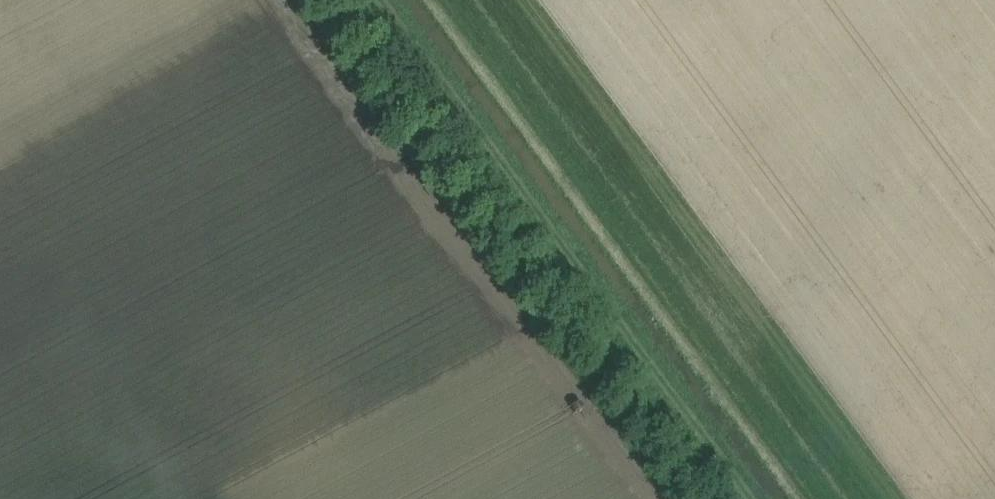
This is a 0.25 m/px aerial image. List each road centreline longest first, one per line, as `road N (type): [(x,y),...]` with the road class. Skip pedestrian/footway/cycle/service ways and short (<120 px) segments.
road 1 (track): [(796,498),(426,0)]
road 2 (track): [(755,498),(389,0)]

